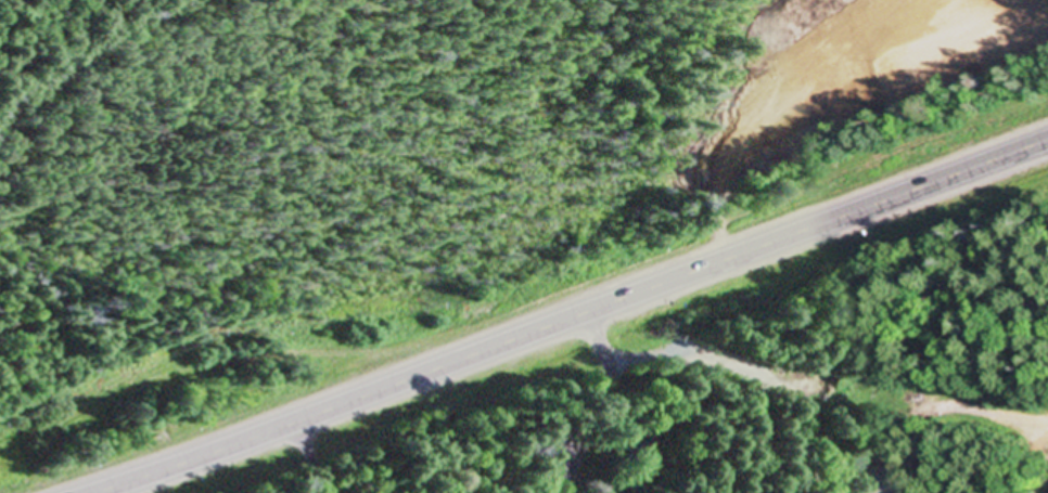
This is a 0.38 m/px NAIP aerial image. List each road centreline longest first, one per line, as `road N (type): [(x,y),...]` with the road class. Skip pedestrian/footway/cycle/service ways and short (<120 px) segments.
road 1 (track): [(1047,96),(413,337),(384,347),(212,362),(0,449)]
road 2 (primary): [(1047,135),(79,492)]
road 3 (track): [(221,492),(548,382),(963,207),(1047,188)]

